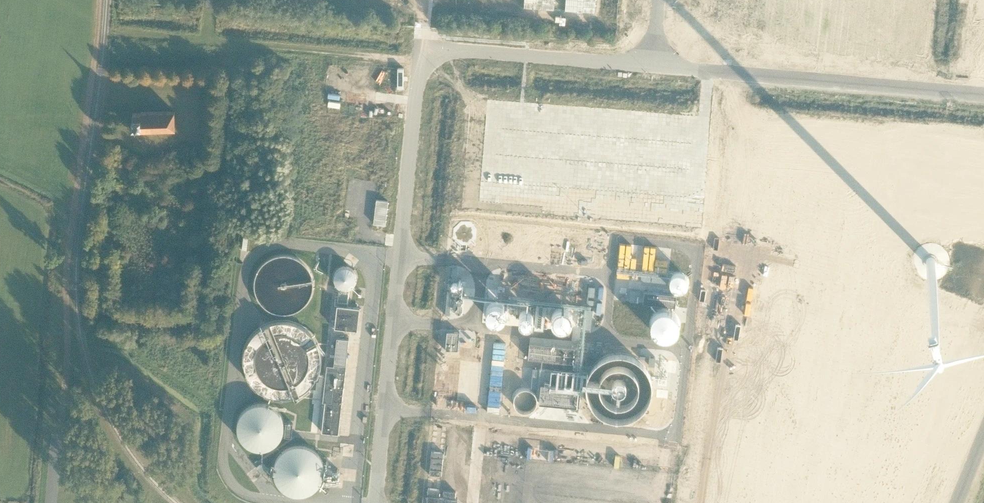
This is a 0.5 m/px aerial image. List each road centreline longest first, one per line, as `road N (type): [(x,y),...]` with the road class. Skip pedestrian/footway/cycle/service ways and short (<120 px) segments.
road 1 (unclassified): [(374,502),(421,68),(451,48),(654,68)]
road 2 (unclassified): [(52,502),(67,265),(100,0)]
road 3 (unclassified): [(654,68),(983,97)]

